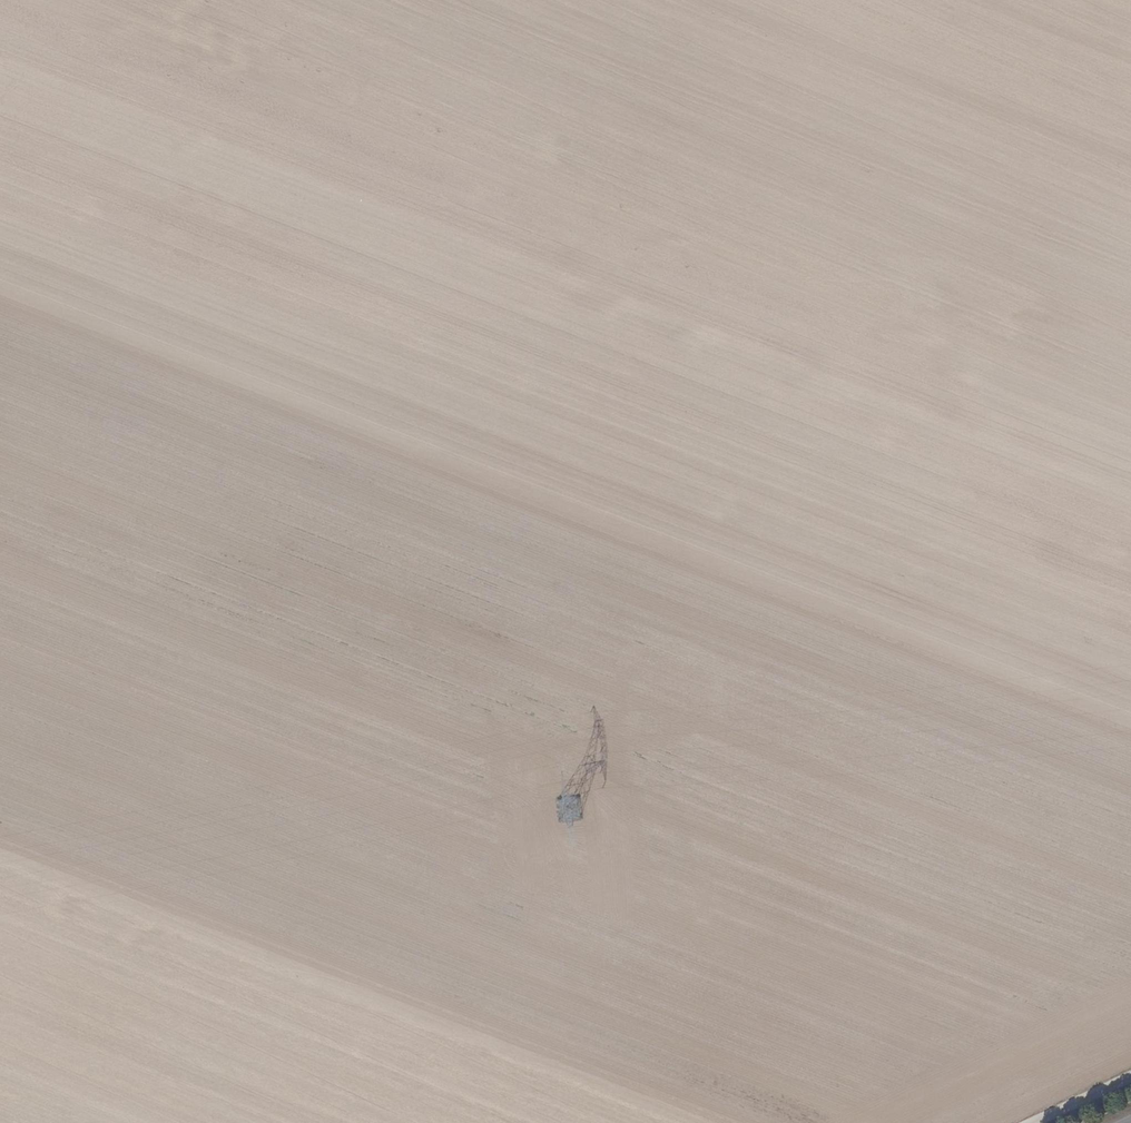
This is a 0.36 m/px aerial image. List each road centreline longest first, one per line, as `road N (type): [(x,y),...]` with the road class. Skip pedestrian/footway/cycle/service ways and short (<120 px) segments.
road 1 (track): [(1022,1122),(1130,1072)]

